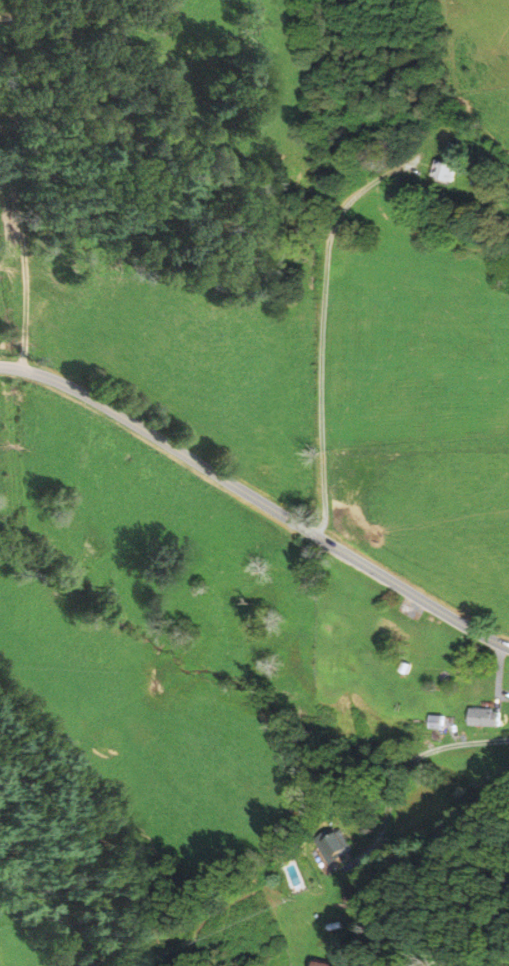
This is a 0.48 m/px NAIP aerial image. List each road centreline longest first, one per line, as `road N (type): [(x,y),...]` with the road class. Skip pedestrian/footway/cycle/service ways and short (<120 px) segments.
road 1 (tertiary): [(508,647),(92,397),(0,365)]
road 2 (track): [(21,368),(24,242),(15,152),(0,128)]

